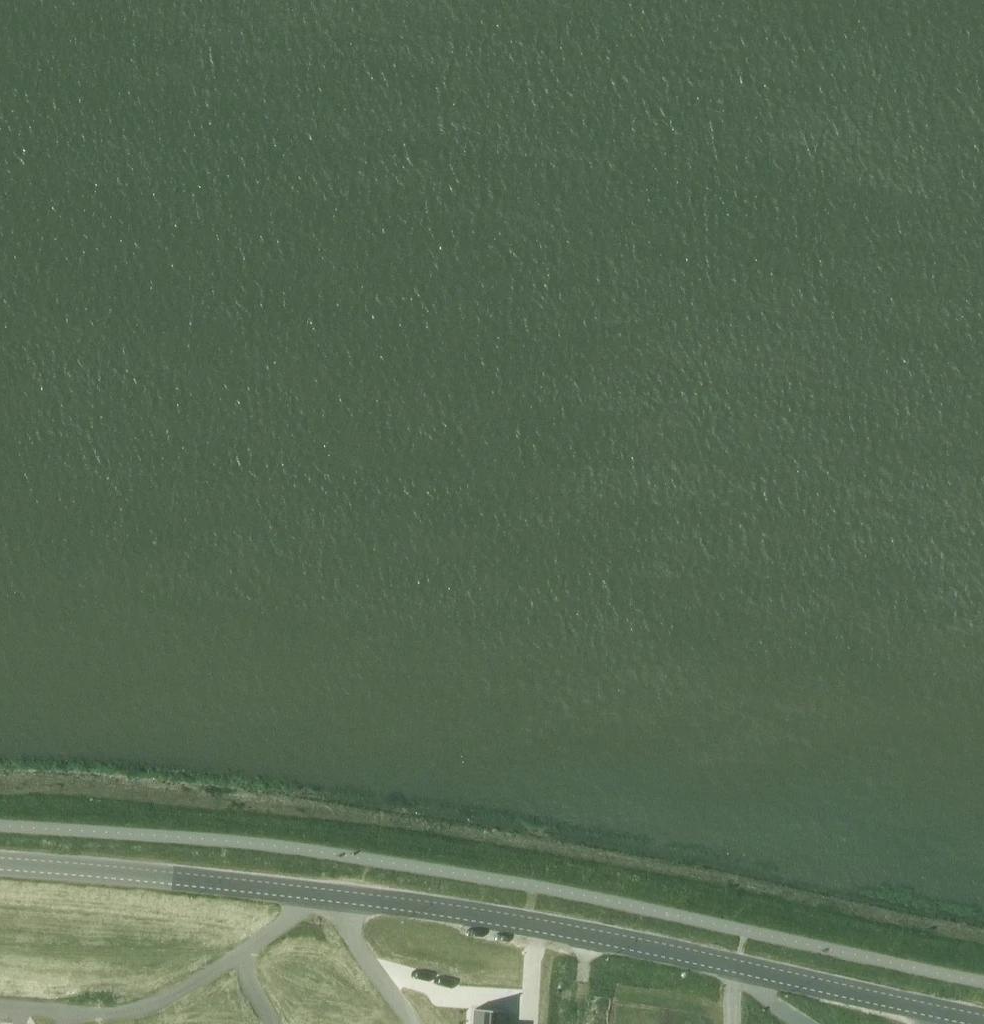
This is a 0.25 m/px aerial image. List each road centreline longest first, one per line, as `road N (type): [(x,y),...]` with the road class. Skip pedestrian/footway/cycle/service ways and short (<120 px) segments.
road 1 (tertiary): [(983,1021),(446,909),(0,864)]

